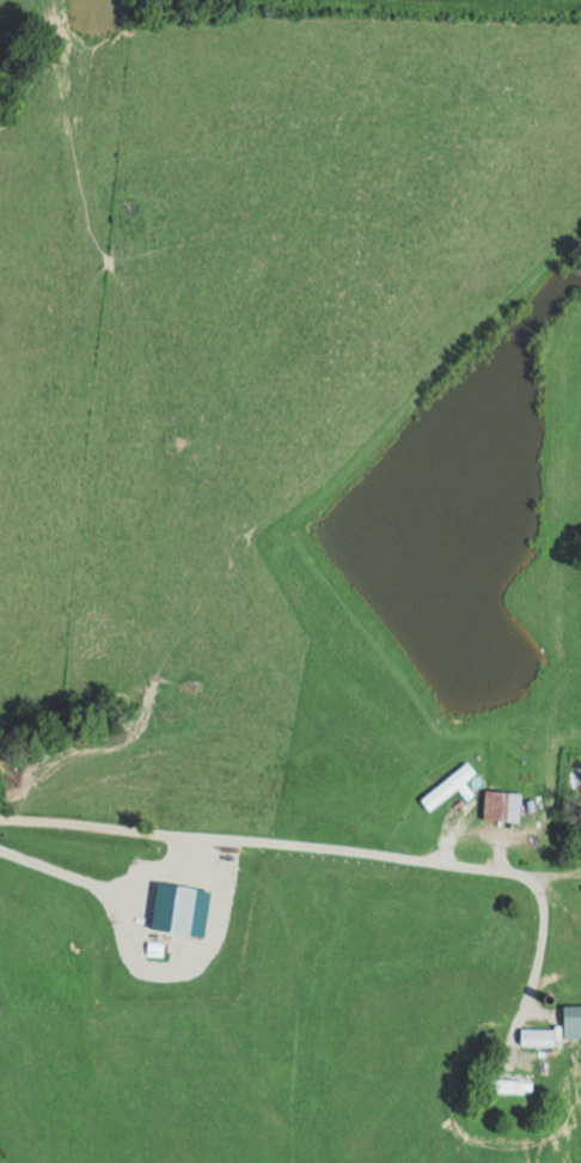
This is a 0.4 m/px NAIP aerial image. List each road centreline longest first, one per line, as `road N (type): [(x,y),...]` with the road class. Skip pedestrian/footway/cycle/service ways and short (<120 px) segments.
road 1 (residential): [(527,1001),(544,913),(525,876),(304,845),(0,818)]

